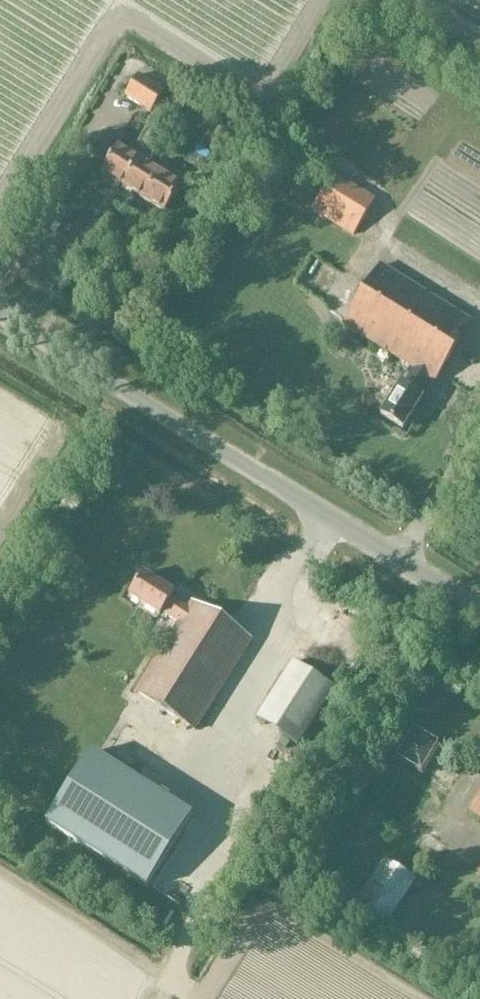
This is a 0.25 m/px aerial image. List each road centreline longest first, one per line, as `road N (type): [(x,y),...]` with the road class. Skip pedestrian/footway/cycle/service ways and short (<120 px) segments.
road 1 (unclassified): [(479,612),(0,315)]

